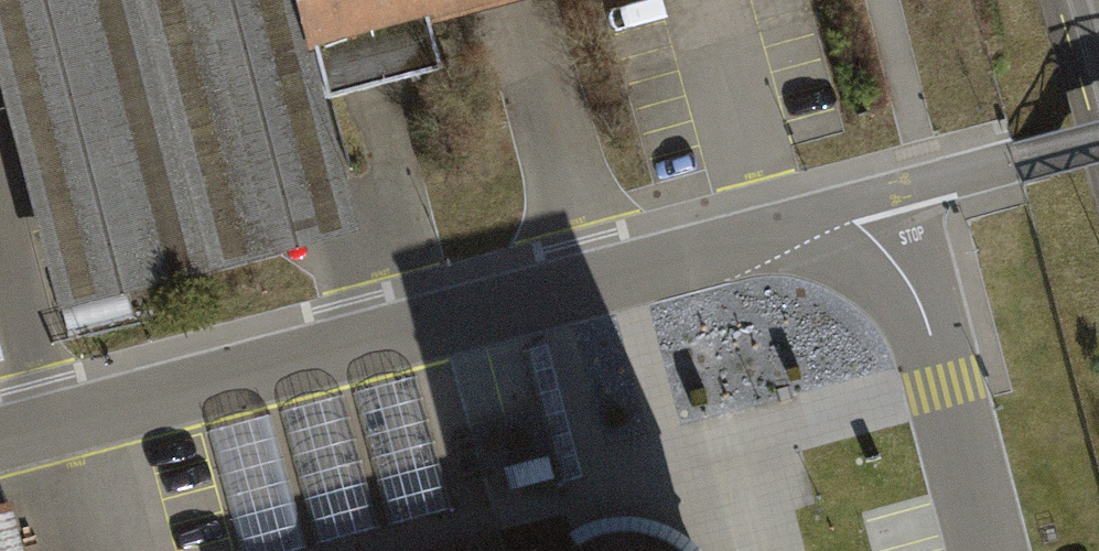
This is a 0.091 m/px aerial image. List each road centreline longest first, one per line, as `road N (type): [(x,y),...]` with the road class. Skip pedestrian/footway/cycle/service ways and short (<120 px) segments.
road 1 (residential): [(0,432),(895,195)]
road 2 (residential): [(895,195),(991,550)]
road 3 (residential): [(895,195),(1016,163)]

